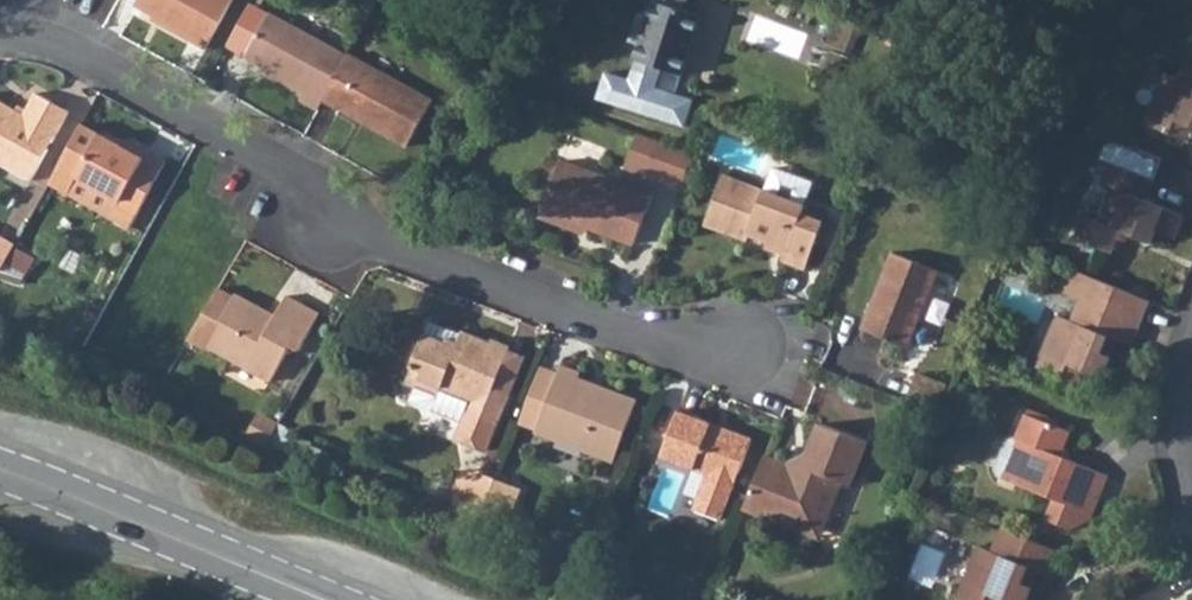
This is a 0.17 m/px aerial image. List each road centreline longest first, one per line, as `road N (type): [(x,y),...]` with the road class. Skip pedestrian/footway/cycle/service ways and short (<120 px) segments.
road 1 (residential): [(0,24),(95,45),(394,237),(601,322),(742,335)]
road 2 (secondary): [(328,599),(0,470)]

